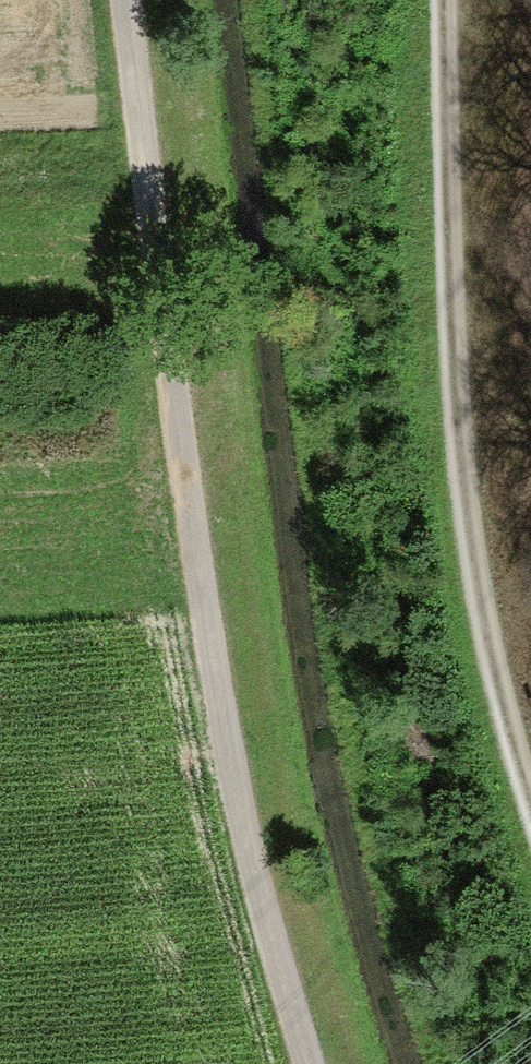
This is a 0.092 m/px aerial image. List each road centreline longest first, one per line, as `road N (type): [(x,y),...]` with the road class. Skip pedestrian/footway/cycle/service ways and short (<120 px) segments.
road 1 (track): [(313,1063),(258,894),(206,609),(132,0)]
road 2 (track): [(449,0),(472,544),(530,777)]

